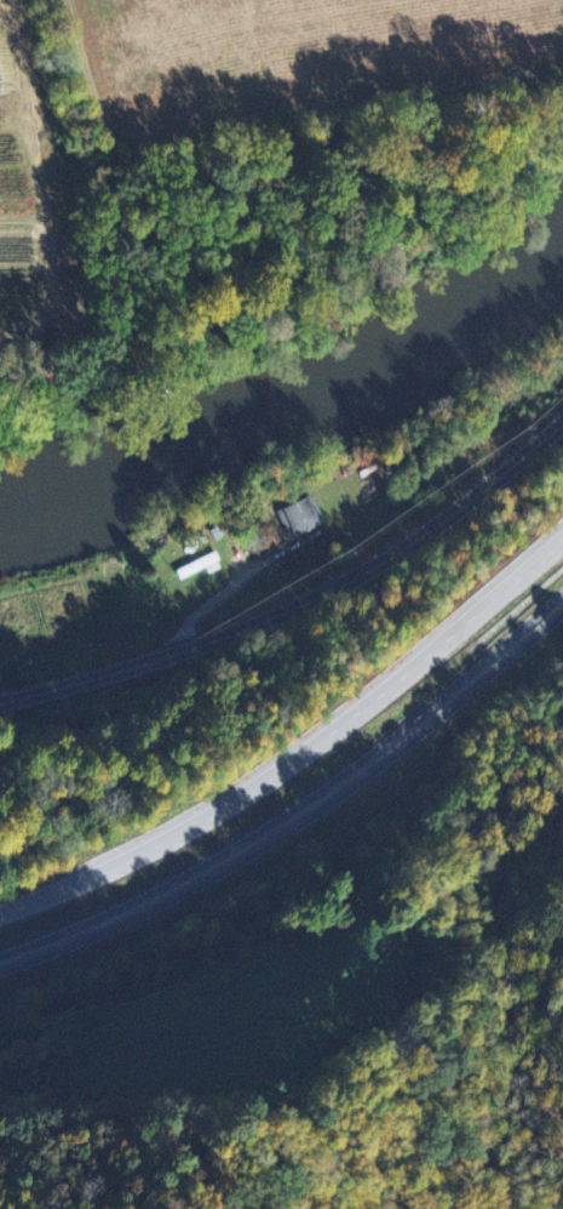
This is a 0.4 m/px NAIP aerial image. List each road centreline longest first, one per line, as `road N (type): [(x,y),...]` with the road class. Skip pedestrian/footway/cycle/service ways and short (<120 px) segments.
road 1 (motorway): [(562,537),(416,663),(212,816),(0,913)]
road 2 (motorway): [(0,966),(67,946),(245,855),(328,799),(562,605)]
road 3 (tertiary): [(0,703),(189,649),(332,591),(429,530),(562,421)]

